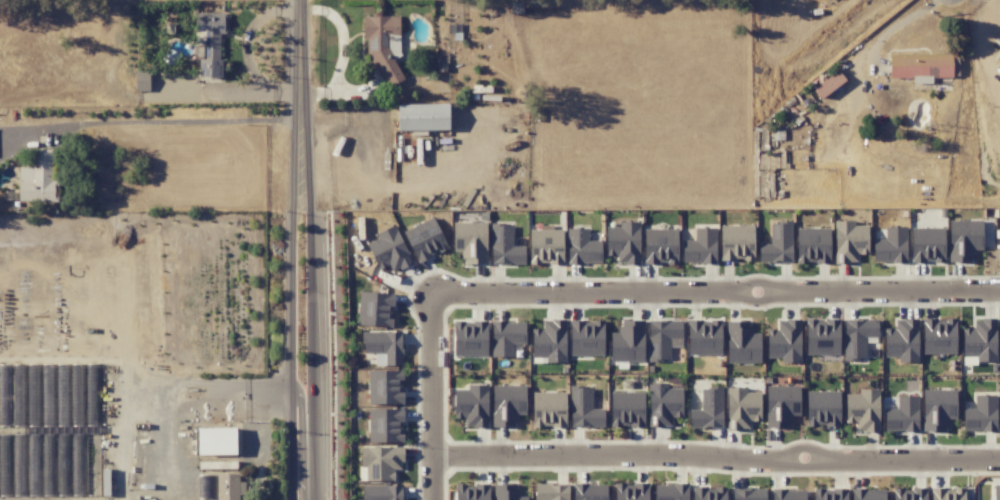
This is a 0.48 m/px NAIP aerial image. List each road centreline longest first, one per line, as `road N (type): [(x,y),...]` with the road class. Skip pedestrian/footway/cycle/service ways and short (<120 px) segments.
road 1 (residential): [(432,453),(999,457)]
road 2 (residential): [(432,293),(999,291)]
road 3 (secondary): [(314,499),(310,211),(300,160)]
road 4 (secondary): [(300,160),(292,212),(293,499)]
road 5 (residential): [(432,293),(432,499)]
road 6 (secondary): [(301,0),(300,123)]

